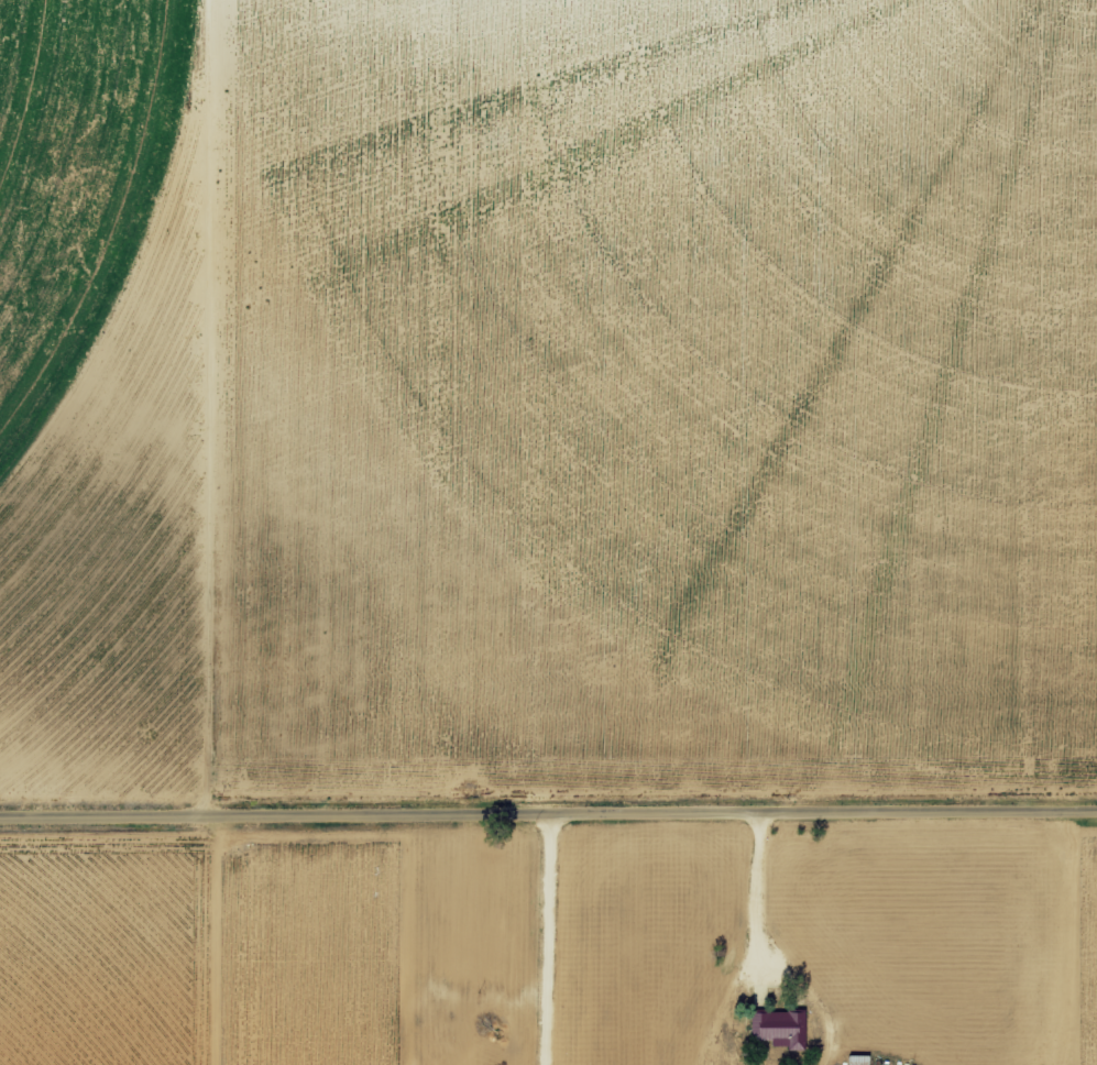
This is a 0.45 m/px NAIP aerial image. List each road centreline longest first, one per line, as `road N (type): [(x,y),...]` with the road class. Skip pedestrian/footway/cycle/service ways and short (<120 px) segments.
road 1 (residential): [(0,819),(1096,813)]

